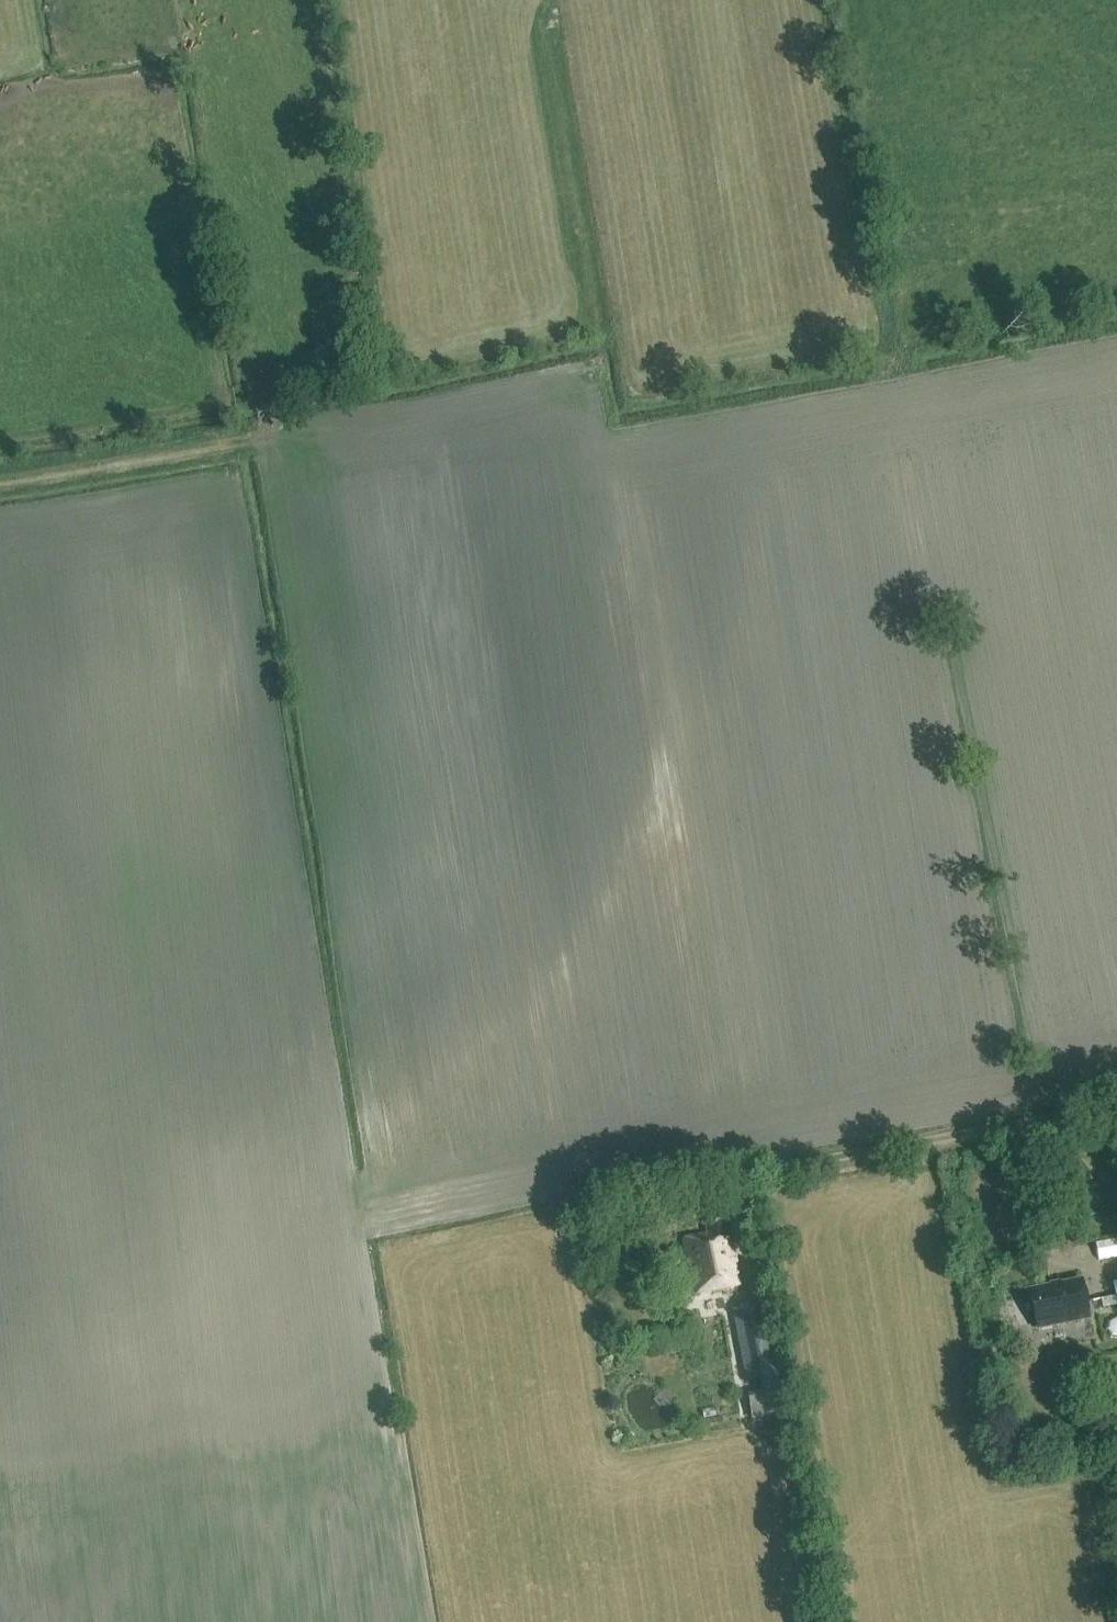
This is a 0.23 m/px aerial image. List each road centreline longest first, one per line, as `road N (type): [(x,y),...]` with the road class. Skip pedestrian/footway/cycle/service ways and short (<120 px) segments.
road 1 (track): [(771,1173),(1116,1106)]

